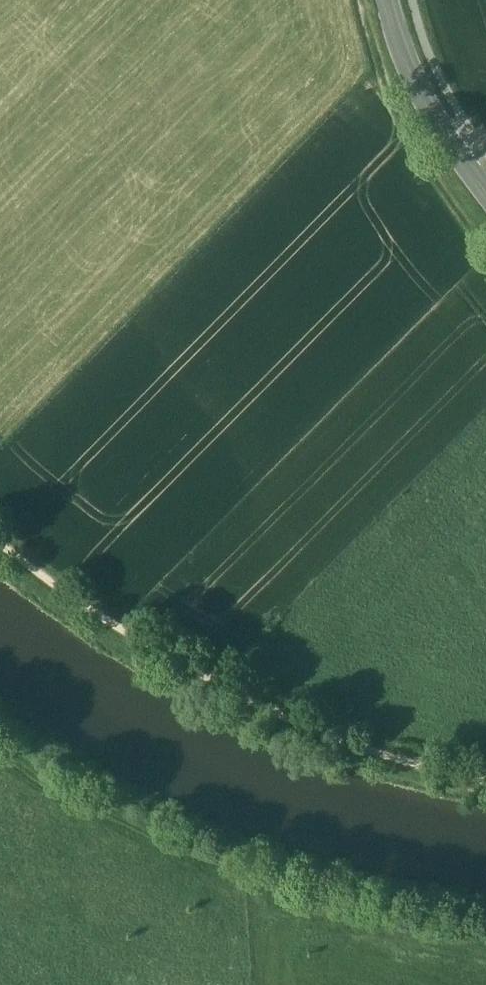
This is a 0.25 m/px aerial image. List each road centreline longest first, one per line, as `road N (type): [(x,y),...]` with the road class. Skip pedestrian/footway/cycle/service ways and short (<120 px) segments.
road 1 (track): [(0,543),(102,618),(242,695),(386,754),(485,779)]
road 2 (track): [(485,949),(290,900),(122,824),(0,754)]
road 3 (tertiary): [(485,193),(425,101),(391,0)]

